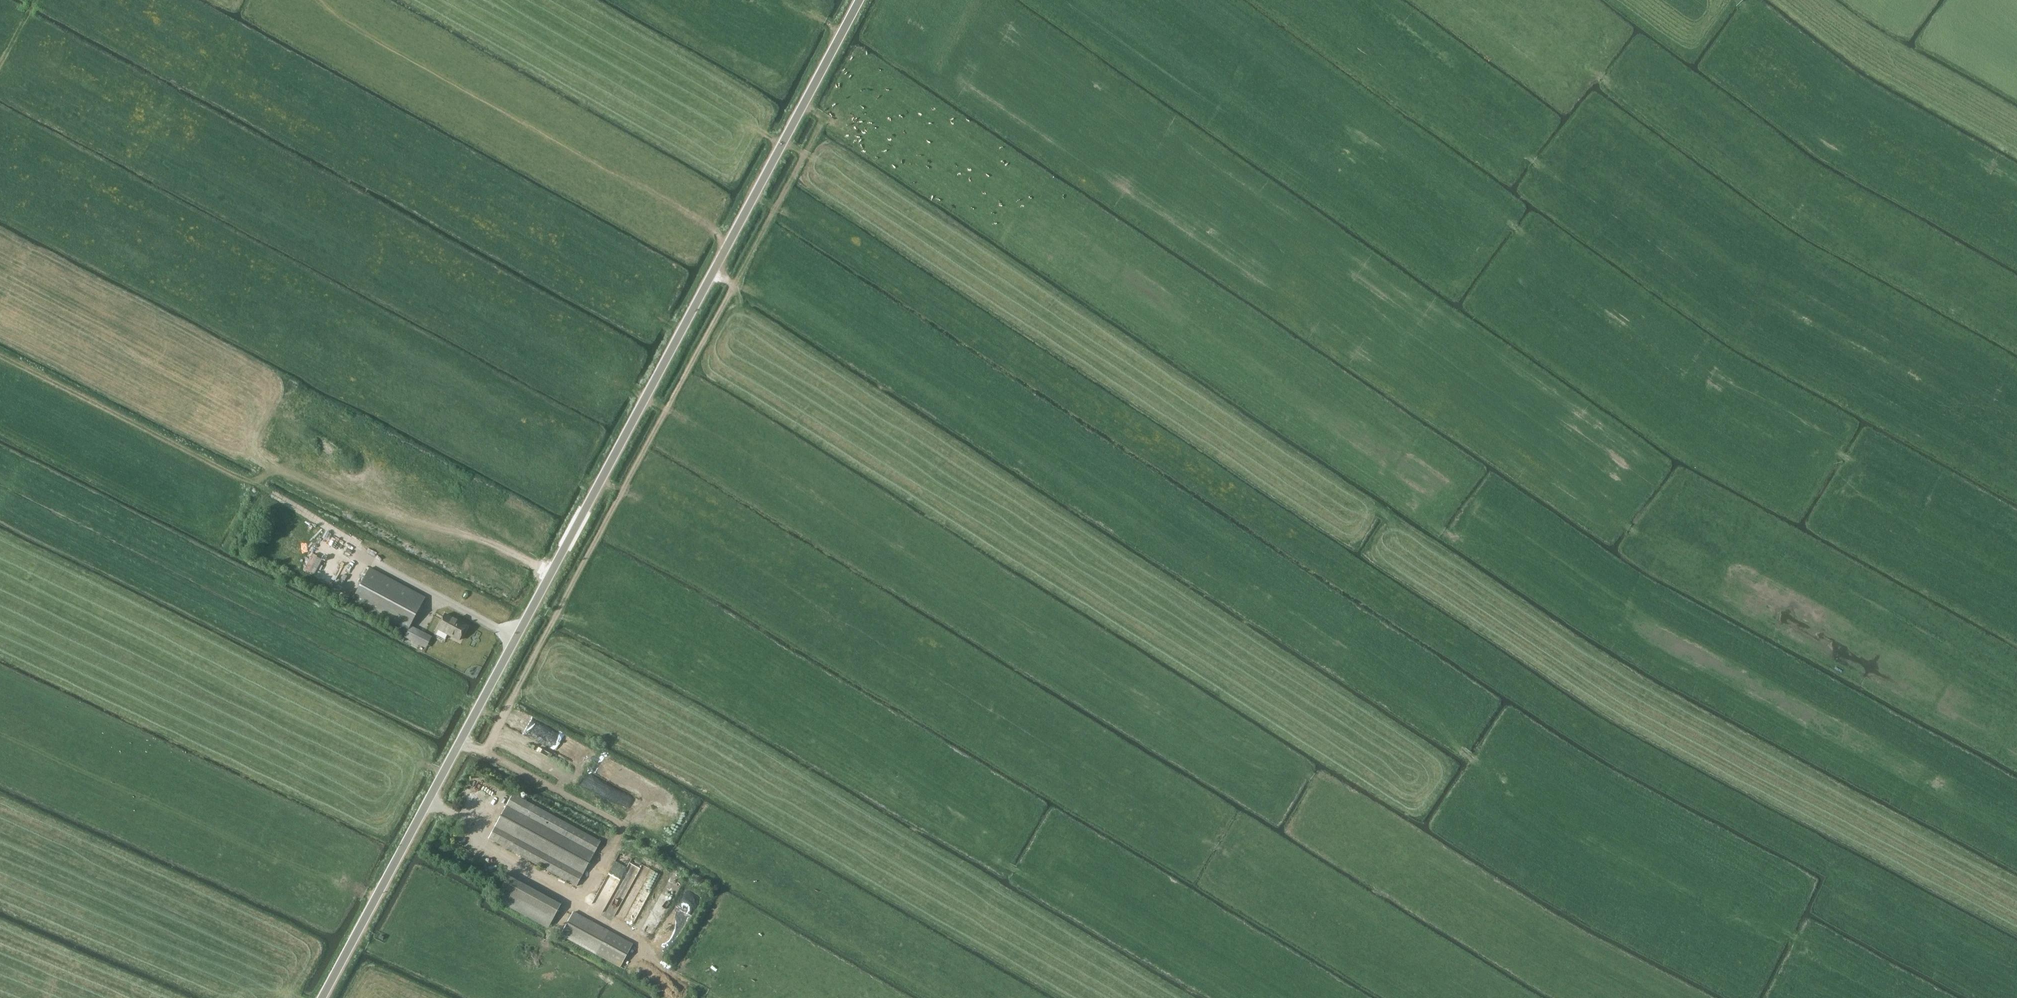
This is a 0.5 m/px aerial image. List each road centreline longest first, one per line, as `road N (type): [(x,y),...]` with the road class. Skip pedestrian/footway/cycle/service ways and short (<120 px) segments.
road 1 (unclassified): [(324,997),(859,0)]

